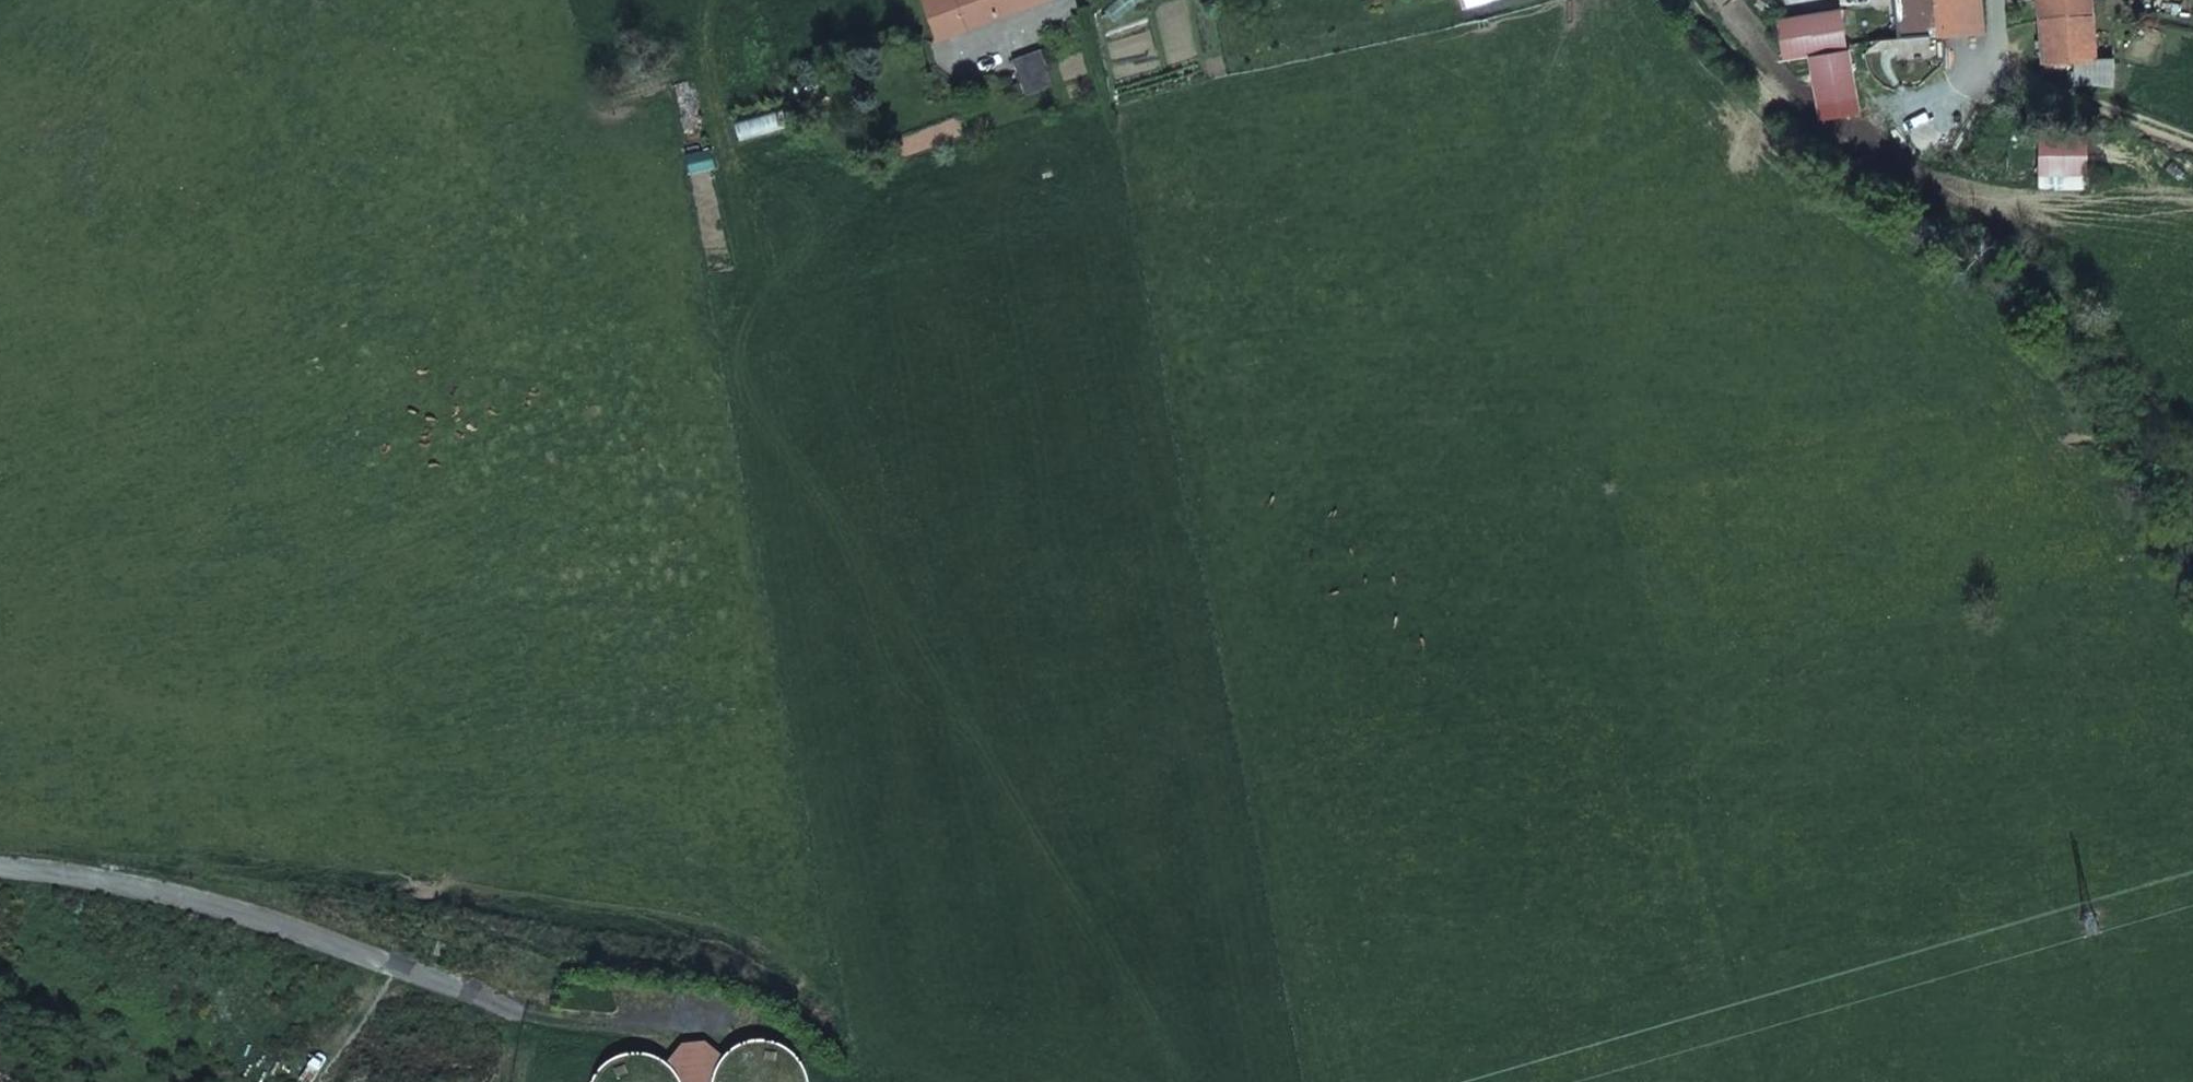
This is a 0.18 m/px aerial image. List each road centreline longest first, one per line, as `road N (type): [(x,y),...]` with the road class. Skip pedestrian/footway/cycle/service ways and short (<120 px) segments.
road 1 (residential): [(2000,0),(1994,213),(2027,204)]

